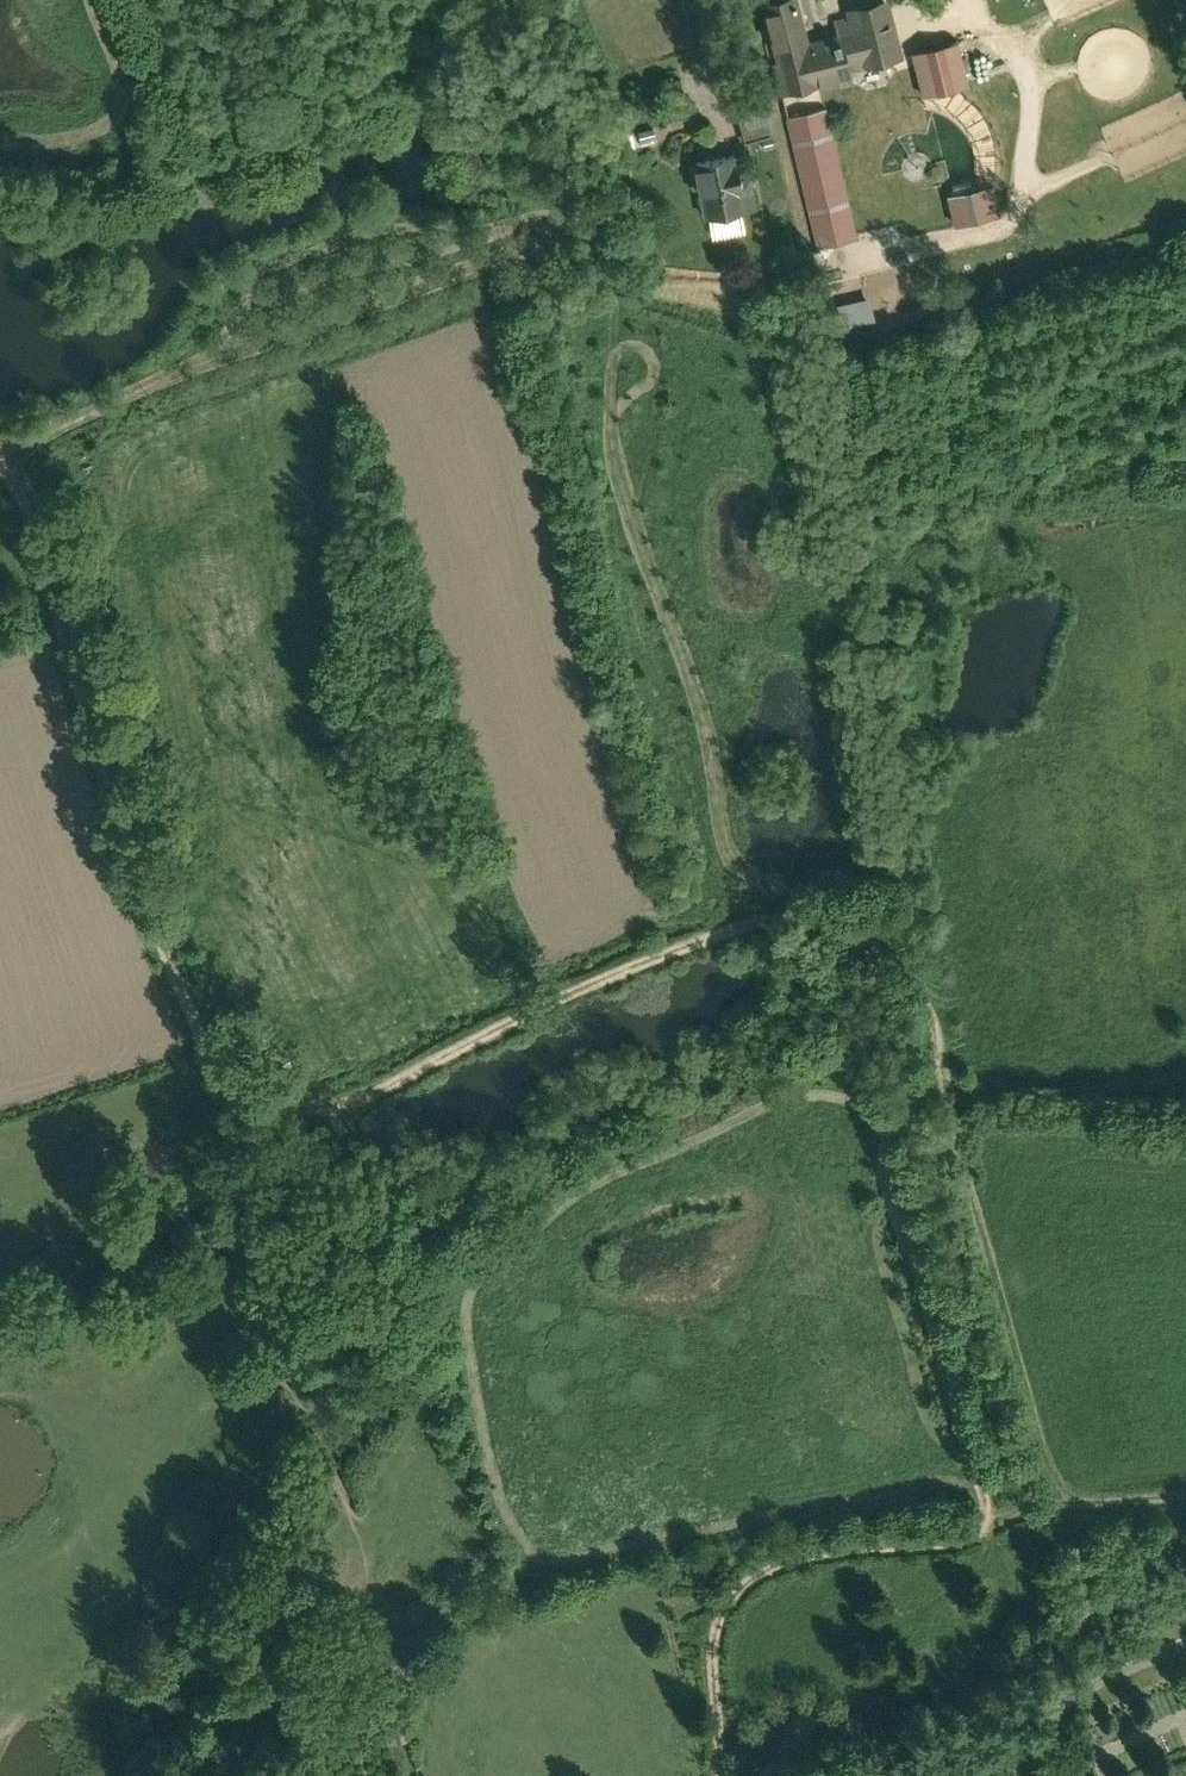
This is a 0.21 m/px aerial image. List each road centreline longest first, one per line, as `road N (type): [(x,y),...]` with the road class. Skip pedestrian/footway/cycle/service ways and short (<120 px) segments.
road 1 (track): [(0,469),(56,591),(156,936),(252,1155),(624,968),(804,929),(881,946),(906,968),(942,1050),(959,1150),(1040,1459),(1078,1505),(1185,1495)]

